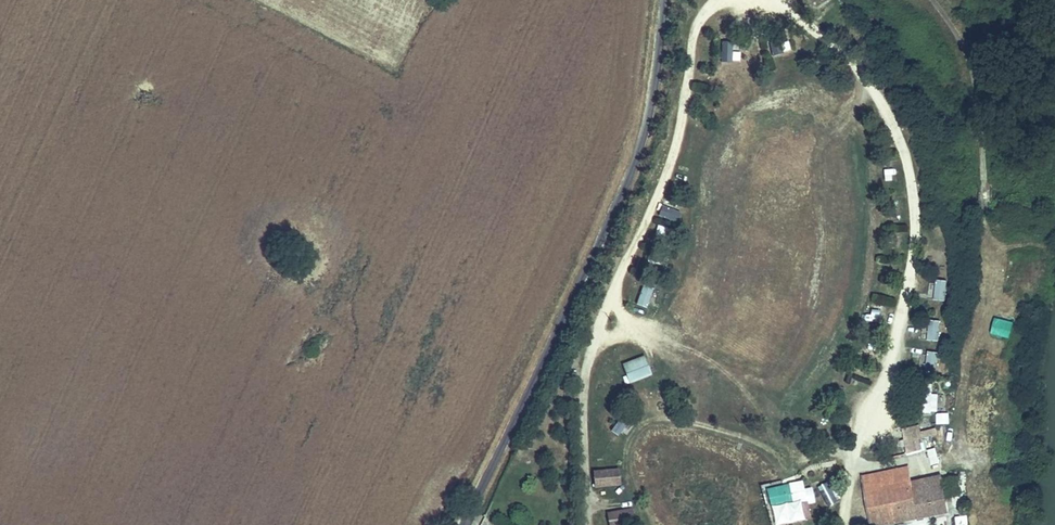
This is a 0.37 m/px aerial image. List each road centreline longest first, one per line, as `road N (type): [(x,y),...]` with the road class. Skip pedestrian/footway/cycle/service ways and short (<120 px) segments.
road 1 (residential): [(764,0),(852,62),(876,91),(896,120),(914,208),(905,306),(854,446),(847,524)]
road 2 (unclassified): [(463,524),(630,175),(648,123),(664,0)]
road 3 (residential): [(718,0),(693,39),(670,171),(596,327),(588,368),(588,524)]

